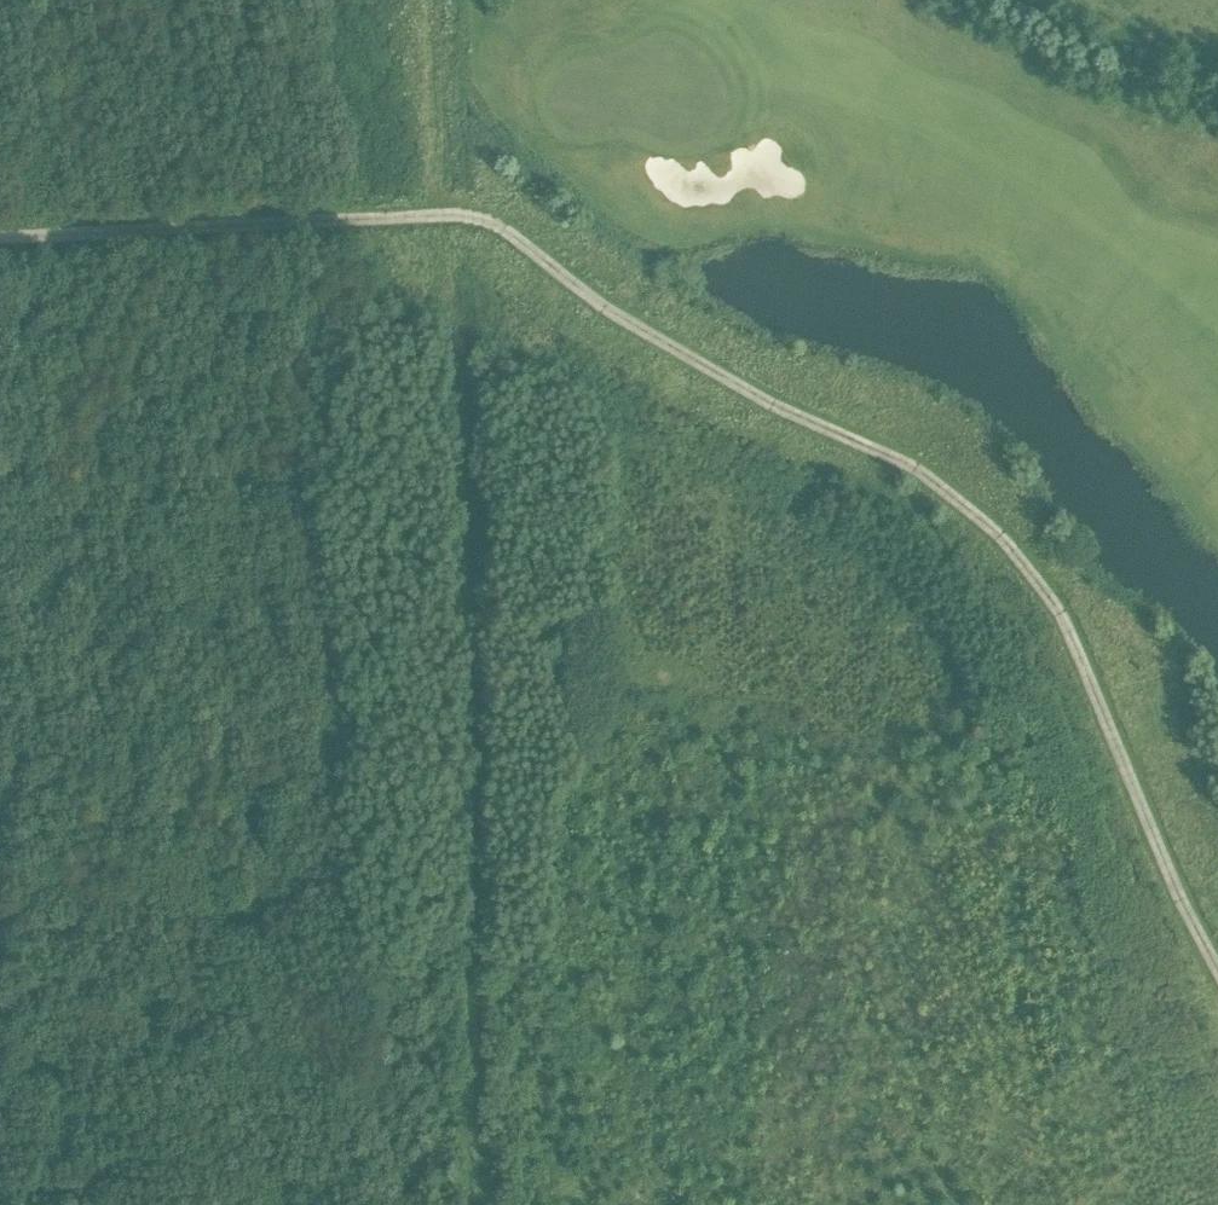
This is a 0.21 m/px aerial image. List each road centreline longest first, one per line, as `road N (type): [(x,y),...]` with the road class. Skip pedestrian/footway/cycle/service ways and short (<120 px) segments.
road 1 (track): [(1217,969),(1067,621),(1025,560),(923,474),(770,409),(597,300),(487,218),(430,213),(0,235)]

